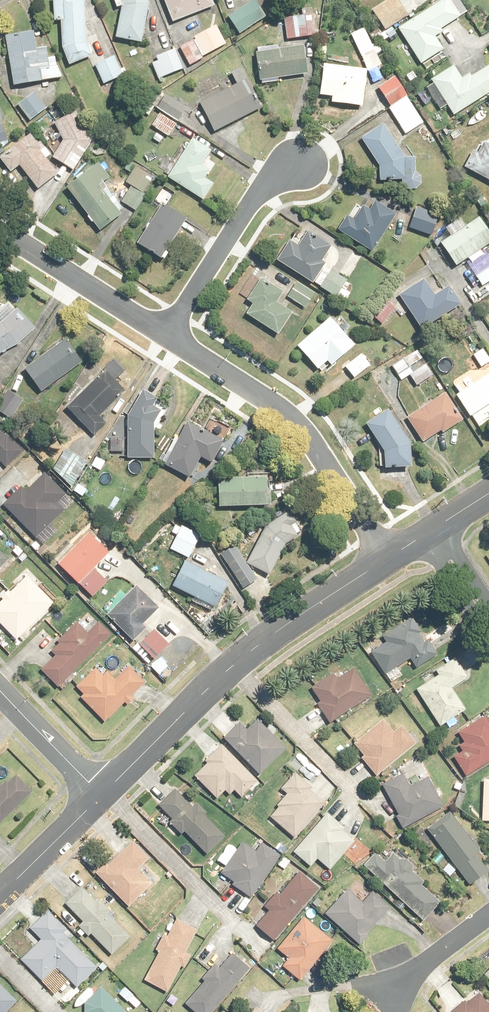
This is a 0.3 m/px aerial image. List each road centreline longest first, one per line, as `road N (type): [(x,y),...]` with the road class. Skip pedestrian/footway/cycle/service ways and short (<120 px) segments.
road 1 (residential): [(386,559),(233,666),(101,796)]
road 2 (residential): [(386,559),(294,421),(168,336)]
road 3 (residential): [(294,165),(254,199),(168,336)]
road 4 (residential): [(168,336),(0,234)]
road 5 (residential): [(0,689),(101,796)]
road 6 (residential): [(101,796),(0,897)]

